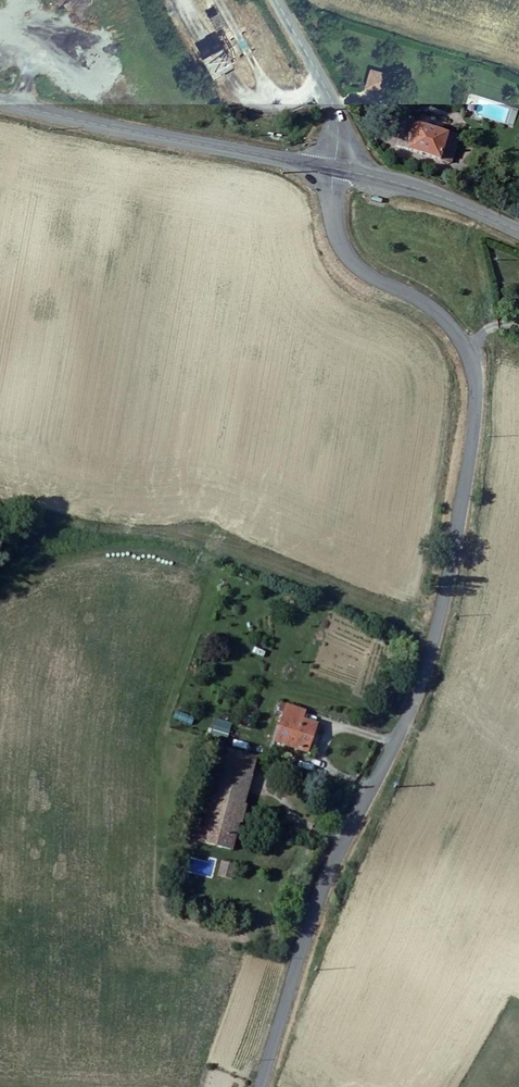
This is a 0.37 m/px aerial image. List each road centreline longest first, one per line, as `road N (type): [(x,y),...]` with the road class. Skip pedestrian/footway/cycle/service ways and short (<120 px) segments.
road 1 (tertiary): [(259,1086),(325,882),(410,707),(433,638),(477,379),(471,348),(452,319),(361,267),(343,243),(332,215),(333,168)]
road 2 (secondary): [(0,101),(333,168)]
road 3 (secondary): [(333,168),(457,202),(518,231)]
road 4 (tertiary): [(333,168),(334,113),(276,0)]

